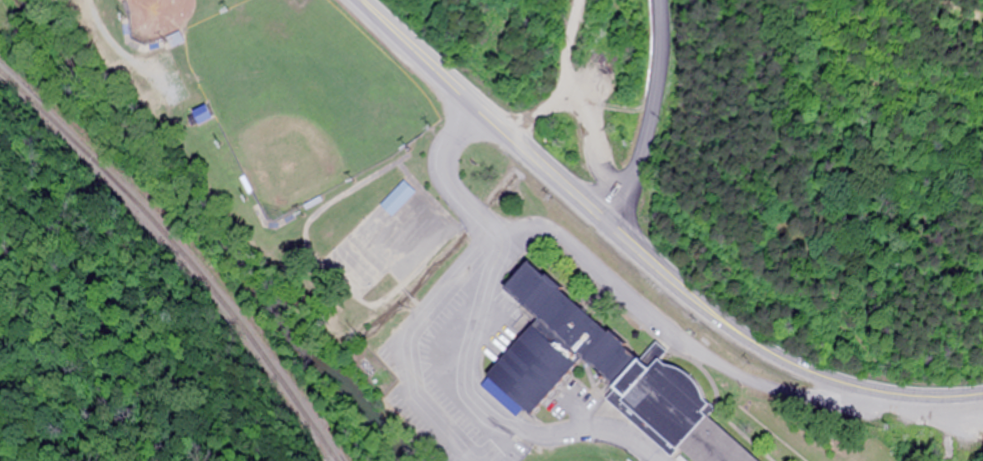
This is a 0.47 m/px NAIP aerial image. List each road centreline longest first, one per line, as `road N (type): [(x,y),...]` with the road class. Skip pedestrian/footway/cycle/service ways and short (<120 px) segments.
road 1 (secondary): [(364,0),(667,279),(731,325),(807,370),(853,384),(897,392),(982,390)]
road 2 (residential): [(616,231),(657,83),(658,0)]

